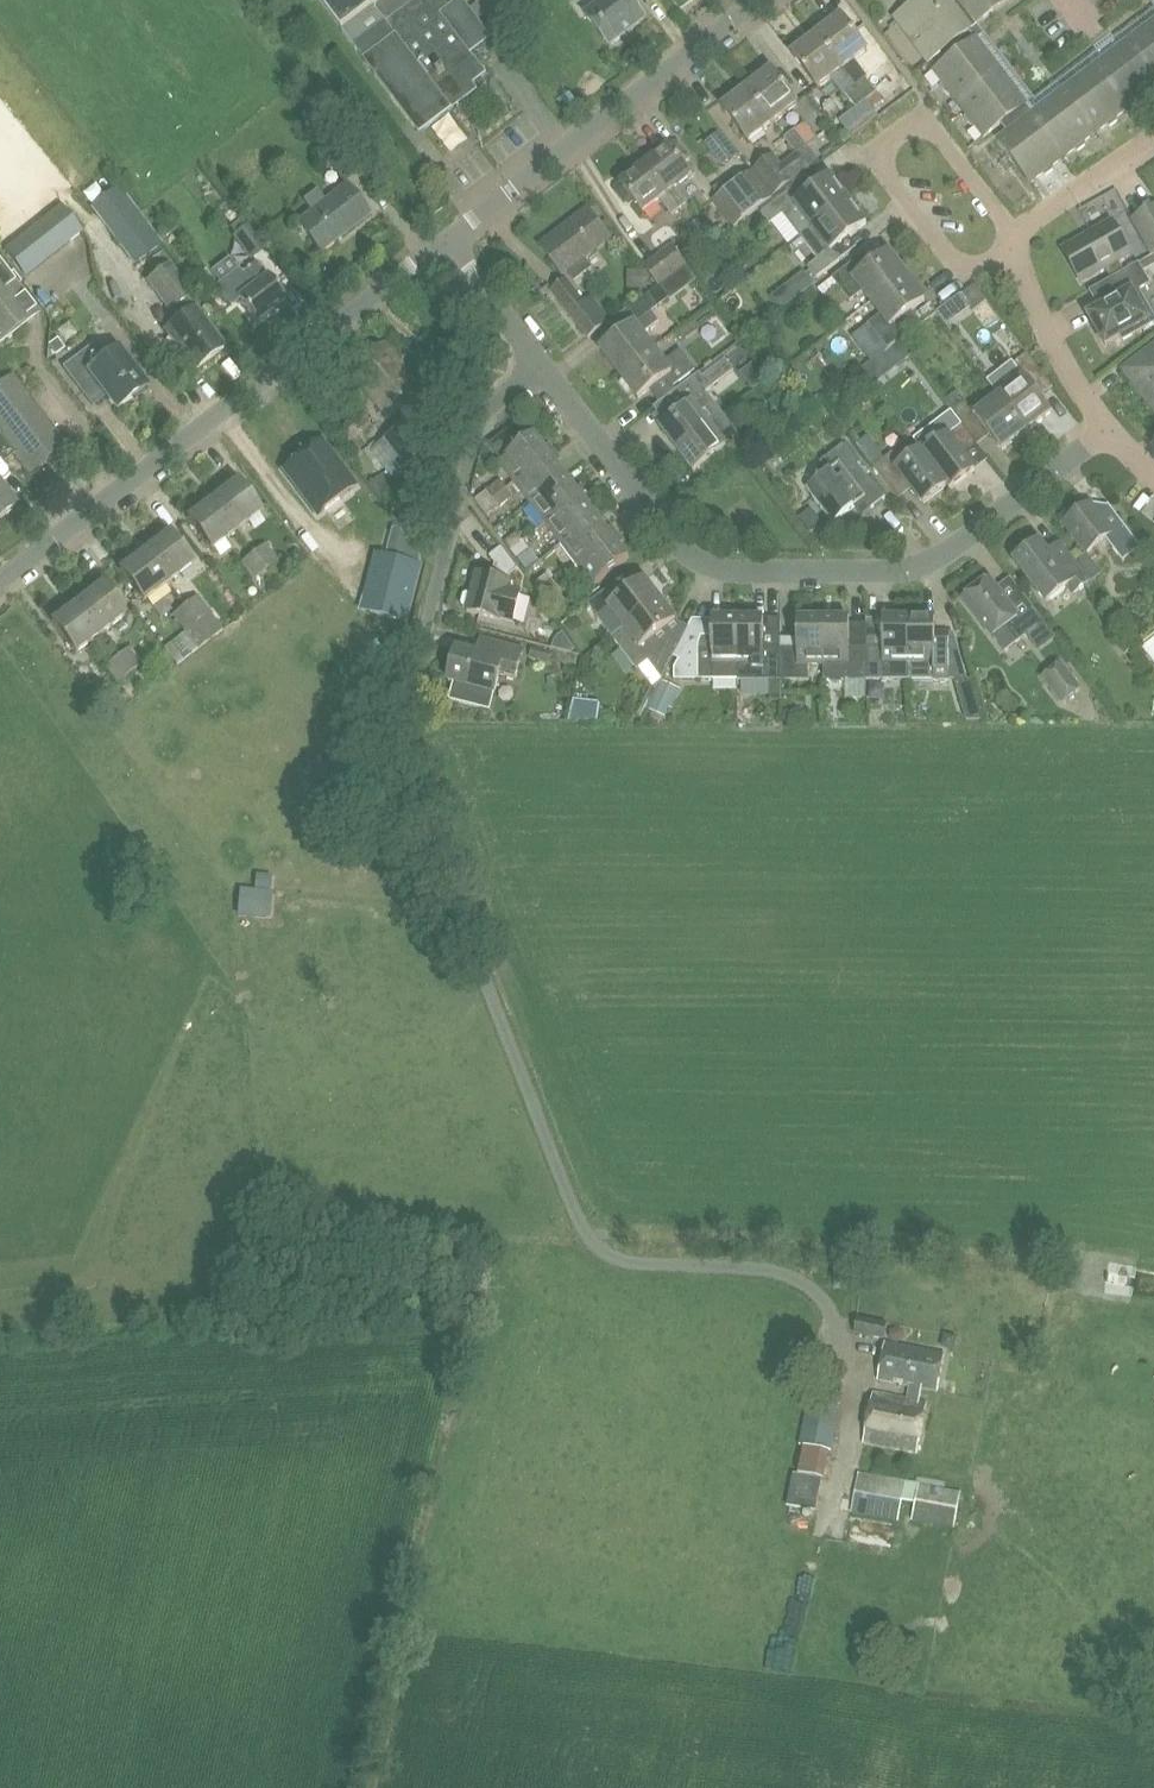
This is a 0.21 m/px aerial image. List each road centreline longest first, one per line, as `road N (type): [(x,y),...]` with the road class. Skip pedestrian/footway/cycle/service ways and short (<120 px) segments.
road 1 (residential): [(844,1323),(814,1290),(773,1270),(622,1259),(587,1236),(400,752),(479,420),(543,364)]
road 2 (residential): [(1105,423),(972,536),(926,561),(902,569),(748,574),(681,546),(543,364)]
road 3 (tertiary): [(0,583),(444,241)]
road 4 (tertiary): [(444,241),(758,0)]
road 5 (residential): [(938,136),(917,127),(900,132),(881,157),(964,275),(1016,235)]
road 6 (residential): [(1105,423),(1063,364),(1016,235)]
road 7 (residential): [(1016,235),(1153,139)]
road 8 (residential): [(543,364),(444,241)]
road 9 (residential): [(1016,235),(938,136)]

